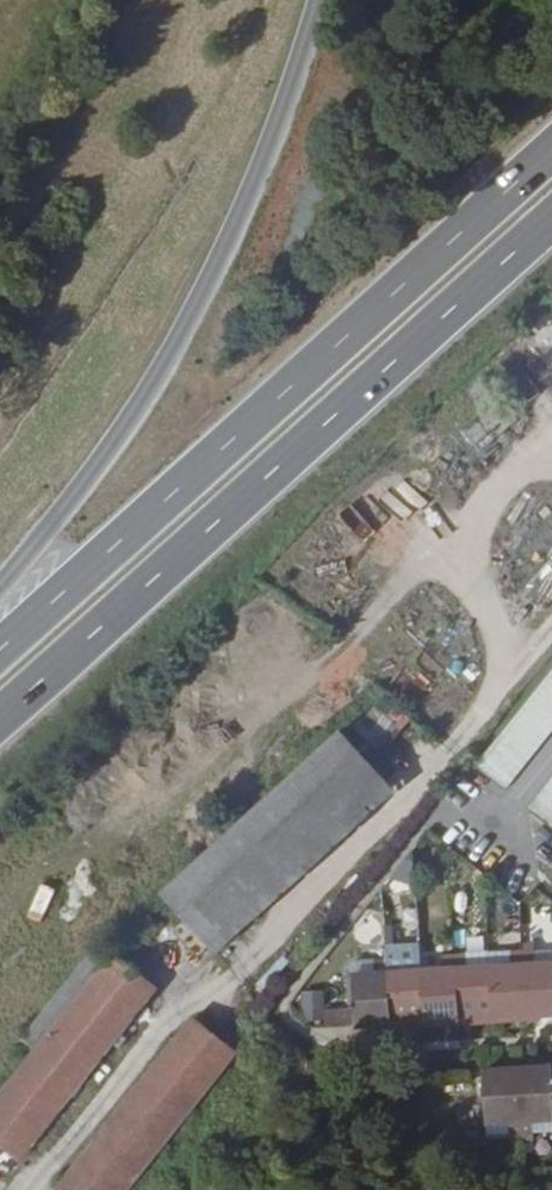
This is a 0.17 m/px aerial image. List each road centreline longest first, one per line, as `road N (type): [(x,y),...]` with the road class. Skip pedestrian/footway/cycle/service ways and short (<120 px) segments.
road 1 (track): [(0,918),(355,637),(551,388)]
road 2 (trunk): [(551,154),(0,652)]
road 3 (trunk): [(0,714),(551,227)]
road 4 (trunk): [(323,0),(238,233),(145,395),(0,590)]
road 5 (track): [(355,637),(328,609),(323,577),(349,544),(551,366)]
road 6 (track): [(138,953),(195,1005),(387,827)]
road 7 (track): [(28,1189),(180,993)]
road 8 (track): [(551,503),(419,669),(388,666)]

